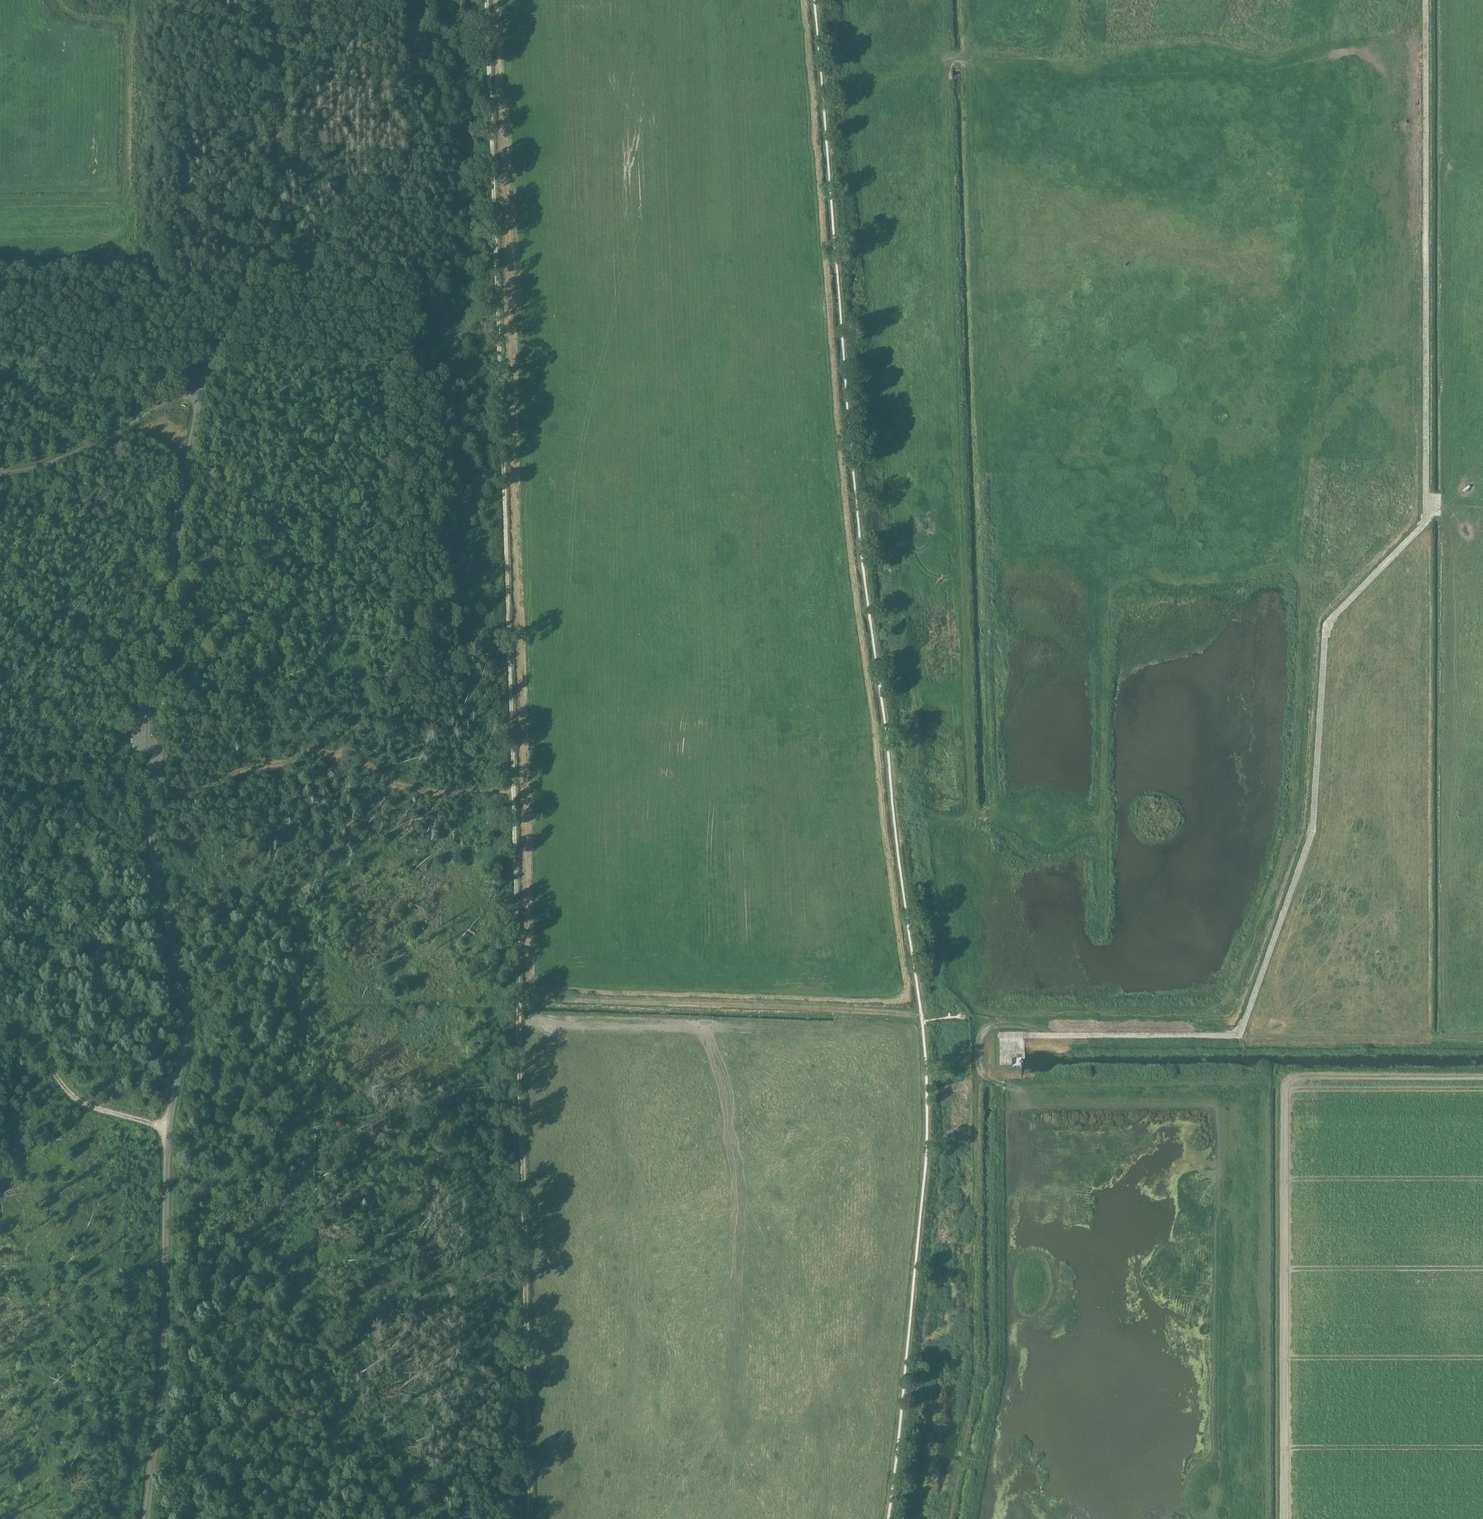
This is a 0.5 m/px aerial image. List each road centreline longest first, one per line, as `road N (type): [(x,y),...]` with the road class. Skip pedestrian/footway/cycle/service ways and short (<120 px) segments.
road 1 (track): [(1425,0),(1425,522),(1325,625),(1311,832),(1240,1035),(1023,1035)]
road 2 (unclassified): [(146,1518),(163,1352),(167,1140),(187,1010),(150,830),(148,705),(200,390)]
road 3 (track): [(514,774),(489,0)]
road 4 (track): [(533,1518),(520,999)]
road 5 (track): [(978,1021),(976,1364),(947,1518)]
road 6 (unclassified): [(200,390),(277,187),(274,0)]
road 7 (track): [(520,999),(921,1016)]
road 8 (track): [(57,0),(127,27),(124,196),(0,201)]
road 9 (track): [(520,999),(514,774)]
road 10 (unclassified): [(0,474),(63,459),(173,396),(200,390)]
road 11 (track): [(0,1027),(30,1040),(78,1099),(168,1129)]

